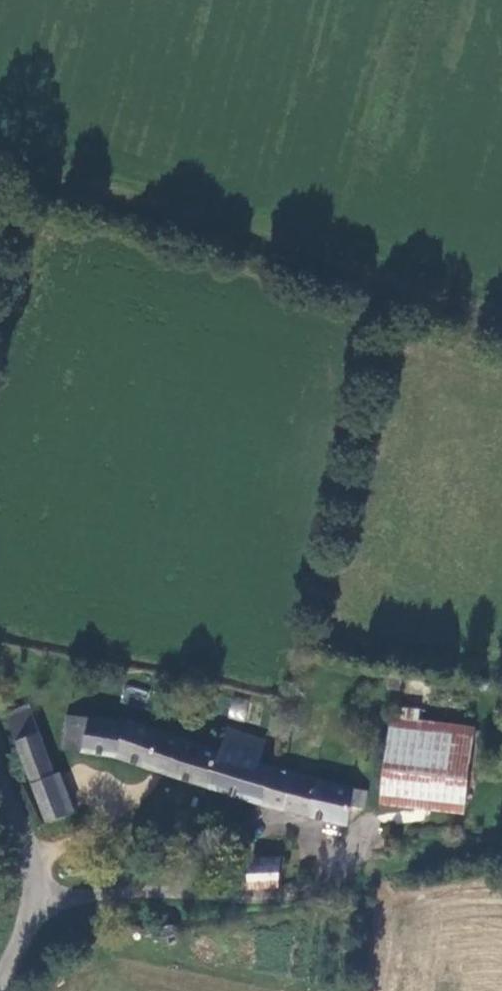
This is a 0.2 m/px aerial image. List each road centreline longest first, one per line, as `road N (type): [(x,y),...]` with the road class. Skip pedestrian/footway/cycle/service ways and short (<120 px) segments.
road 1 (unclassified): [(11,990),(68,895),(0,765)]

